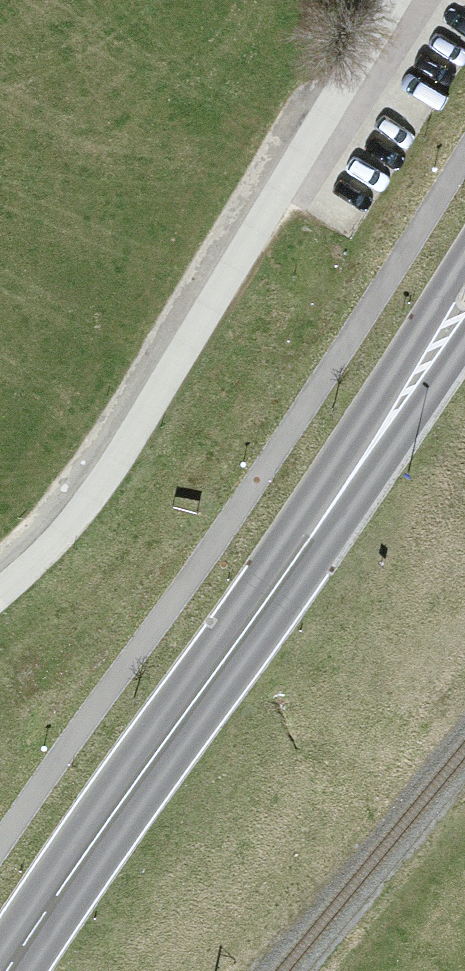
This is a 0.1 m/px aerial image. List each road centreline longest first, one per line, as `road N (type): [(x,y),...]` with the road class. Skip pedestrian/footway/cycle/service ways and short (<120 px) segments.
road 1 (primary): [(6,970),(464,301)]
road 2 (unclassified): [(405,0),(75,523),(0,596)]

